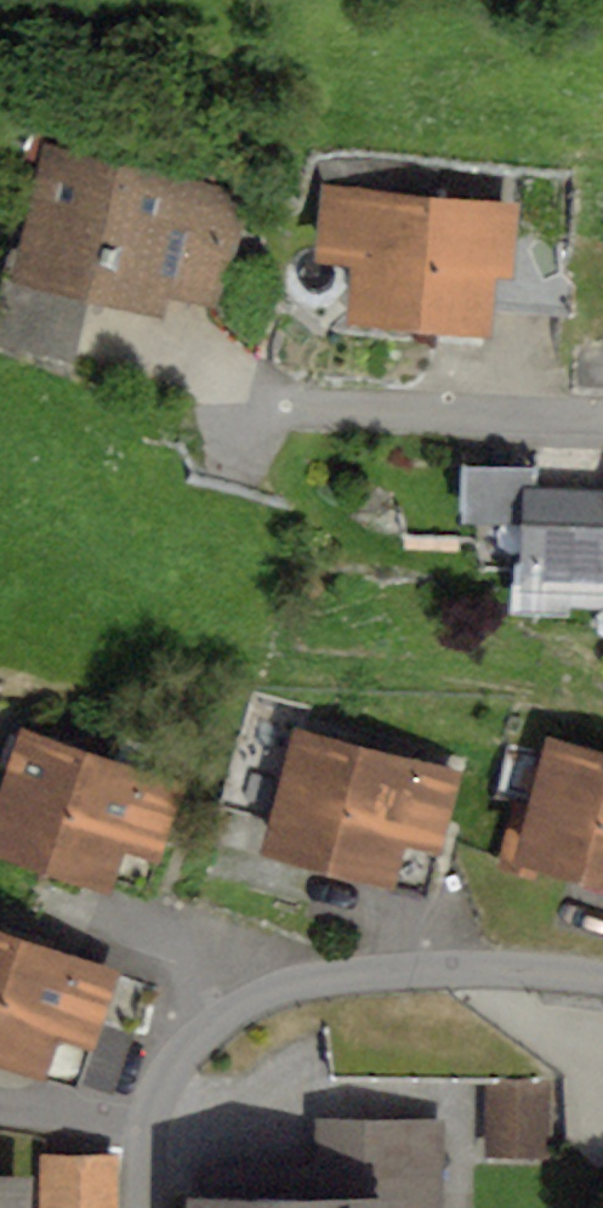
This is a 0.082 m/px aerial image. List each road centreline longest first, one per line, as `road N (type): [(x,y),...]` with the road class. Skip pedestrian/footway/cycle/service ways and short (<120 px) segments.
road 1 (residential): [(147,1207),(146,1144),(175,1059),(198,1031),(240,1007),(289,985),(363,973),(478,965),(602,978)]
road 2 (residential): [(602,415),(253,407)]

